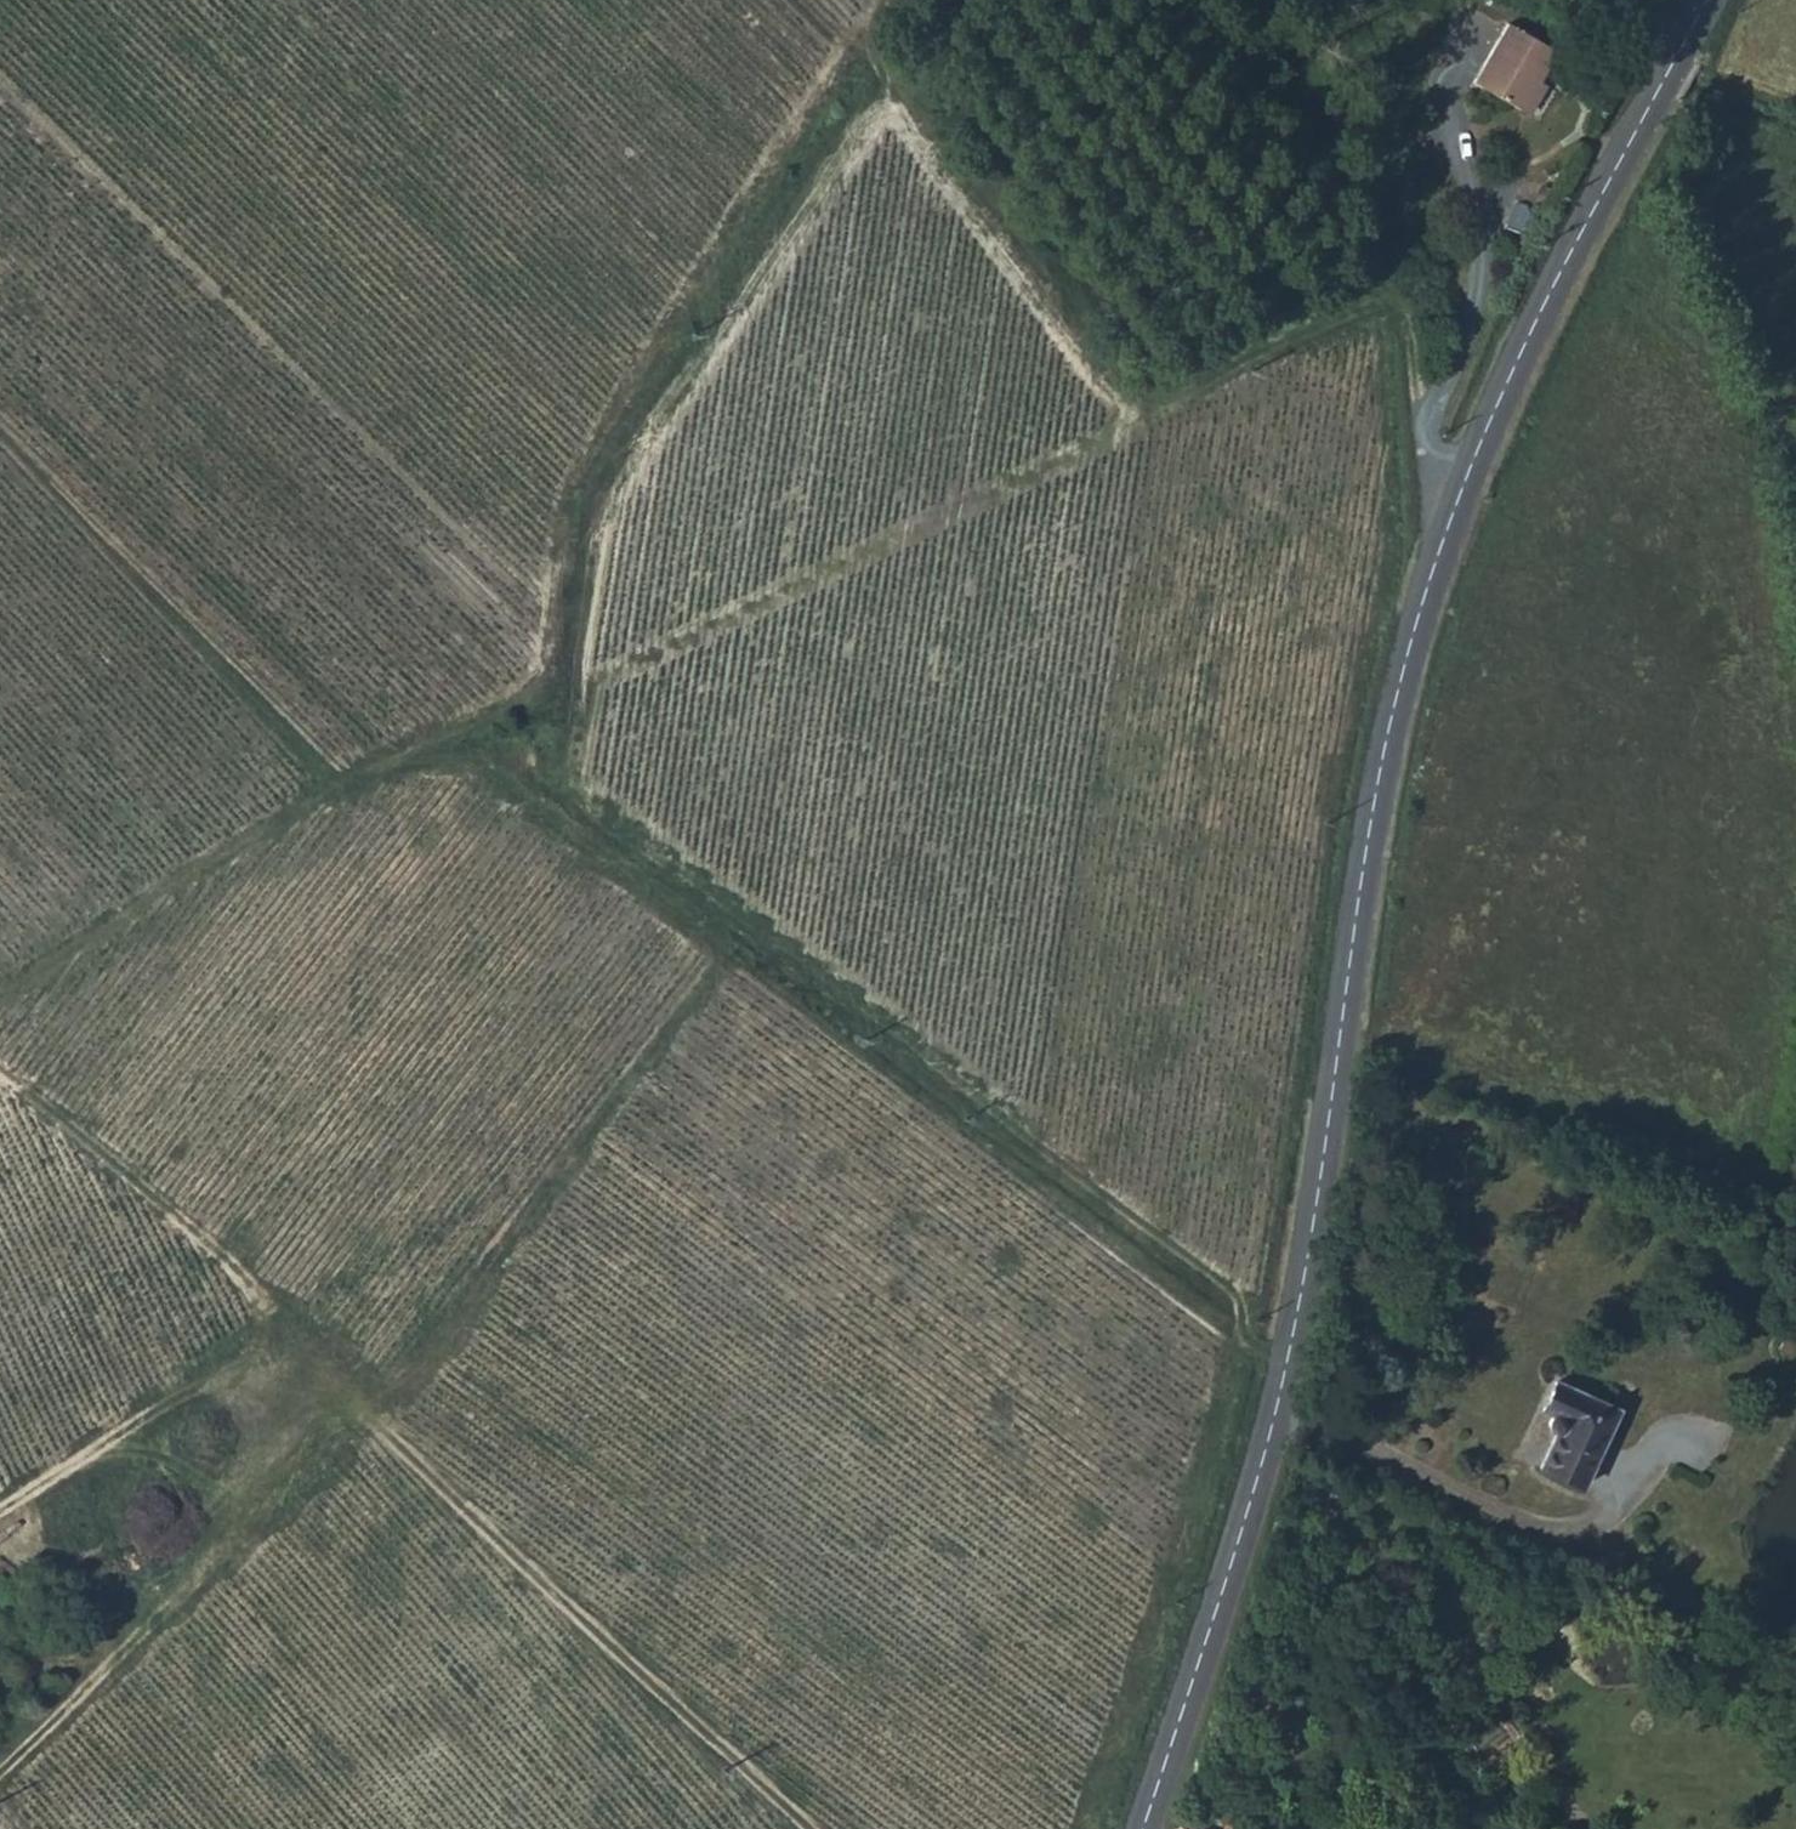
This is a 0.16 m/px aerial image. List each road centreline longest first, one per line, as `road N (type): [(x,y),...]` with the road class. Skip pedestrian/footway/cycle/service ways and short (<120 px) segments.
road 1 (tertiary): [(1146,1828),(1245,1528),(1305,1293),(1367,859),(1413,644),(1488,426),(1707,0)]
road 2 (track): [(0,1501),(137,1412)]

